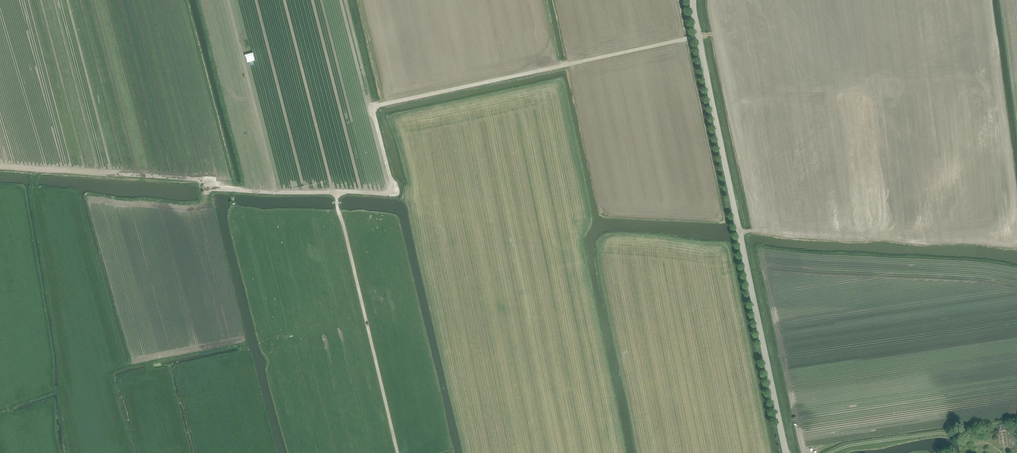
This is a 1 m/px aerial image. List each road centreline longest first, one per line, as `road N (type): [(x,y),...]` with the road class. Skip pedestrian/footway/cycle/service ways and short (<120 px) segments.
road 1 (unclassified): [(786,452),(694,0)]

